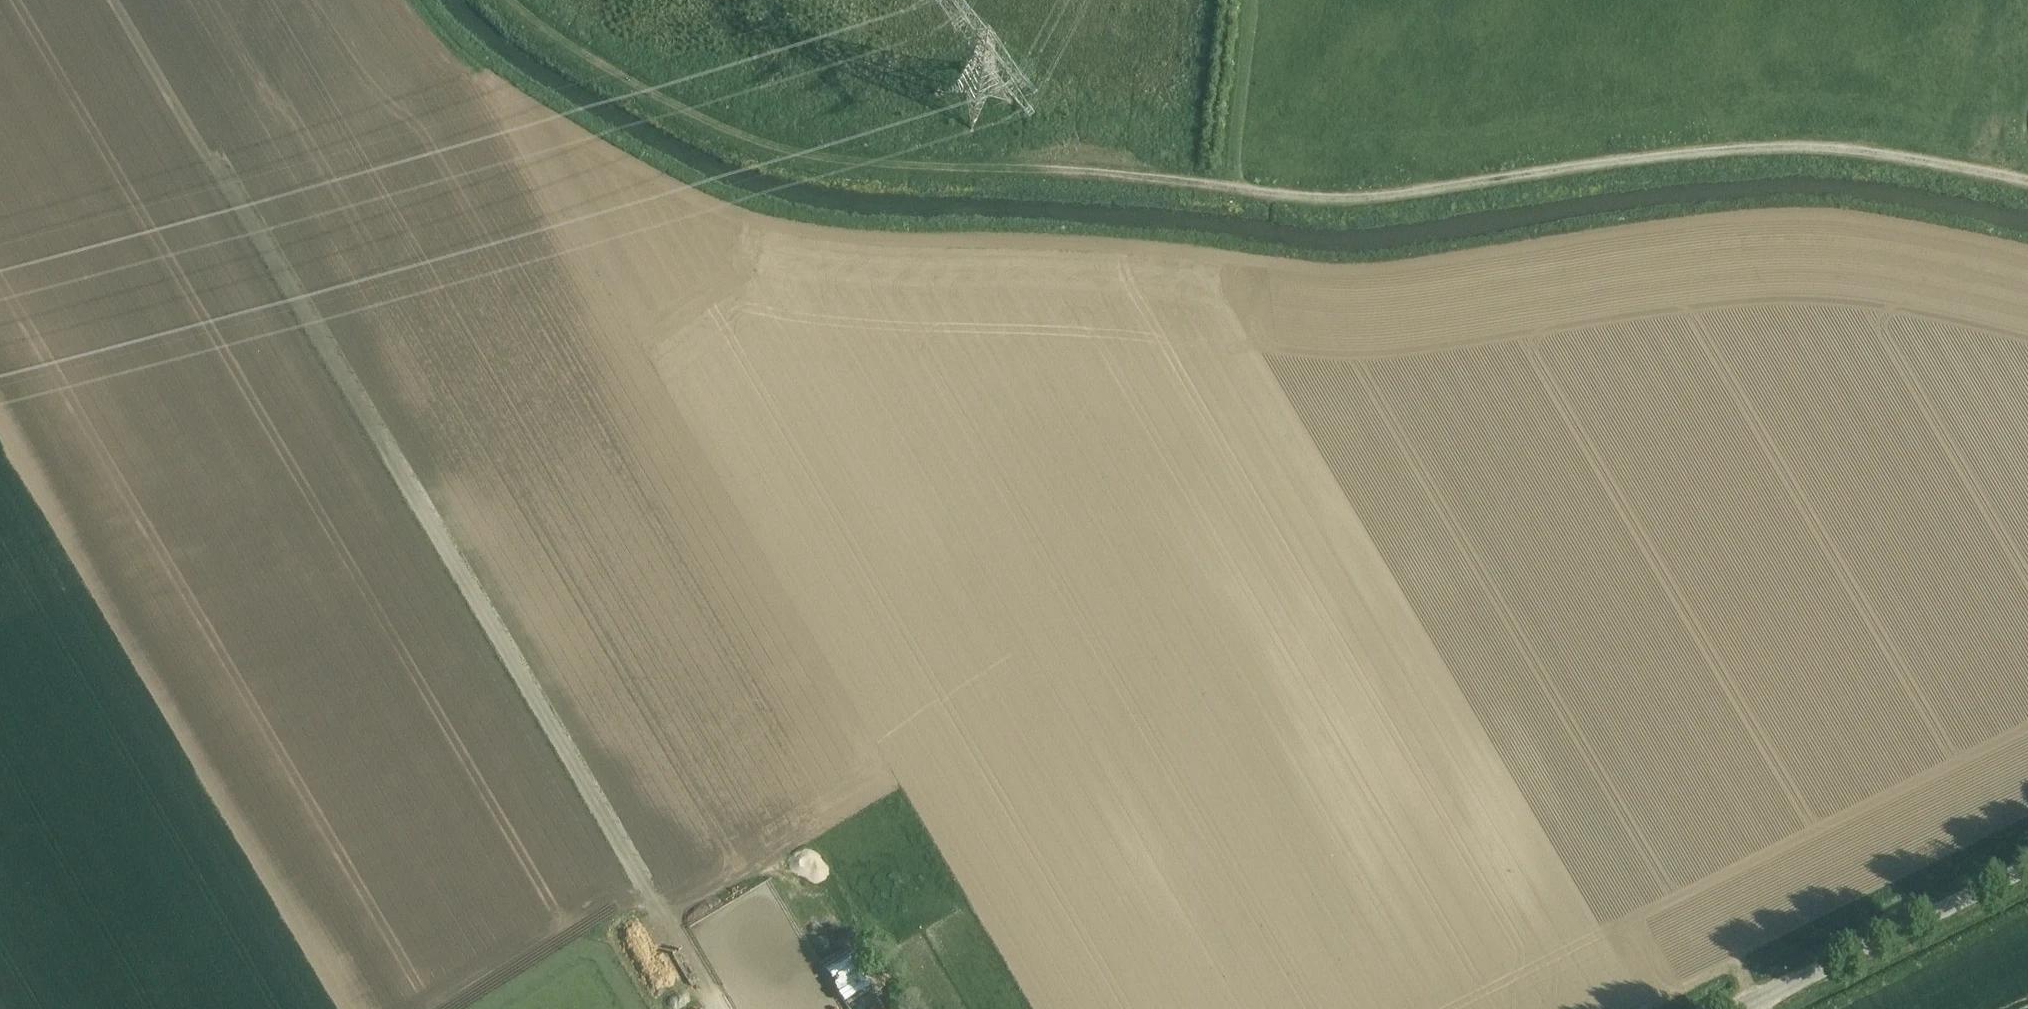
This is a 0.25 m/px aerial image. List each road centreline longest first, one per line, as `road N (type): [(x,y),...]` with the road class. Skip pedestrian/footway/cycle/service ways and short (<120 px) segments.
road 1 (track): [(2027,184),(1863,150),(1781,144),(1344,200),(815,161),(731,134),(631,86),(512,0)]
road 2 (unclassified): [(1737,1008),(2027,866)]

